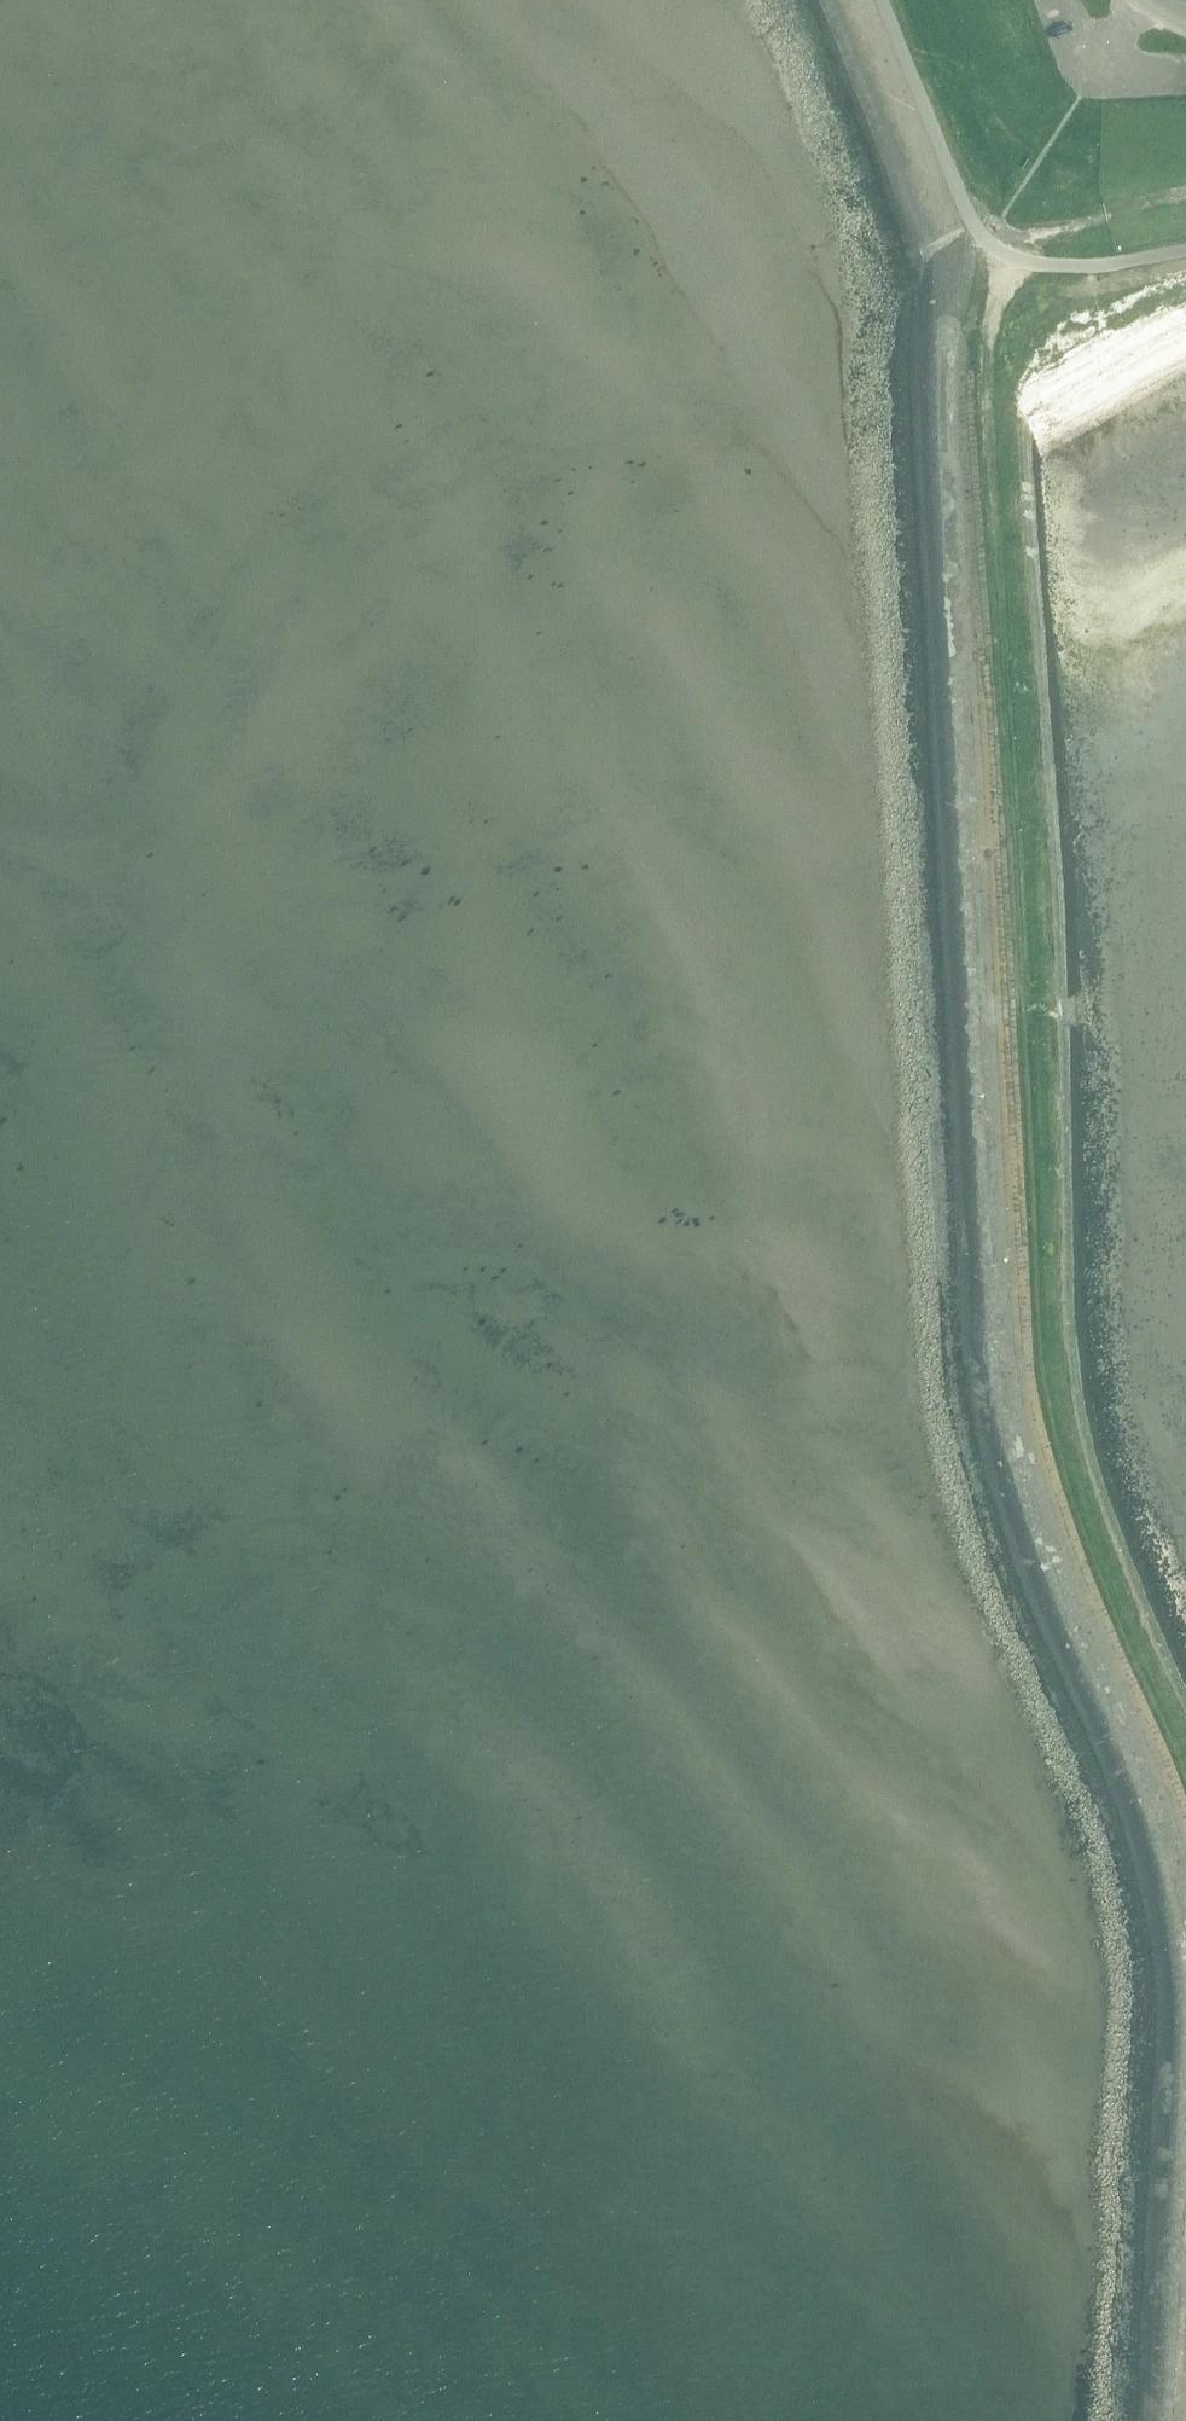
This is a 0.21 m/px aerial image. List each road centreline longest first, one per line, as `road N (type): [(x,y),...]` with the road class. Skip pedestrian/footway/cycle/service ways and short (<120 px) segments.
road 1 (track): [(1185,1724),(1070,1441),(1049,1297),(991,327),(1023,257)]

